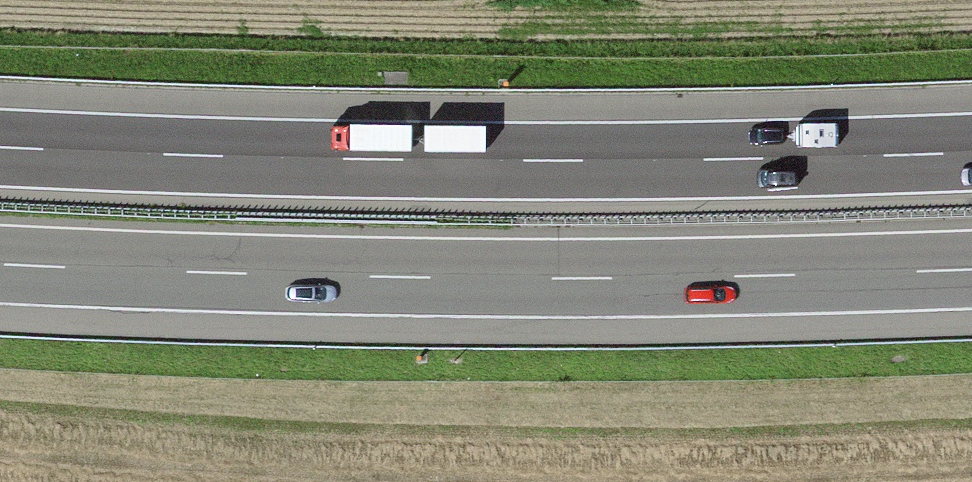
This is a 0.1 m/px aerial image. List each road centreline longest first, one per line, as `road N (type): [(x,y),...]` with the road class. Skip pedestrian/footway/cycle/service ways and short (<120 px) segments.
road 1 (motorway): [(0,265),(585,280),(971,271)]
road 2 (motorway): [(971,151),(540,159),(0,146)]

